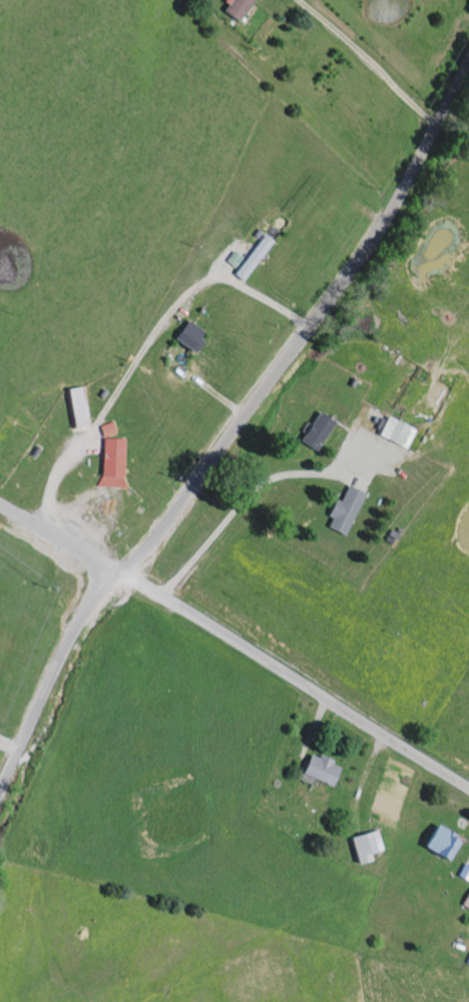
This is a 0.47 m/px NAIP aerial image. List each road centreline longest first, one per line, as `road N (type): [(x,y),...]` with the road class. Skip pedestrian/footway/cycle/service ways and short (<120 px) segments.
road 1 (residential): [(122,574),(341,290),(468,68)]
road 2 (residential): [(468,790),(122,574)]
road 3 (residential): [(0,790),(70,640),(122,574)]
road 4 (tertiary): [(122,574),(0,503)]

